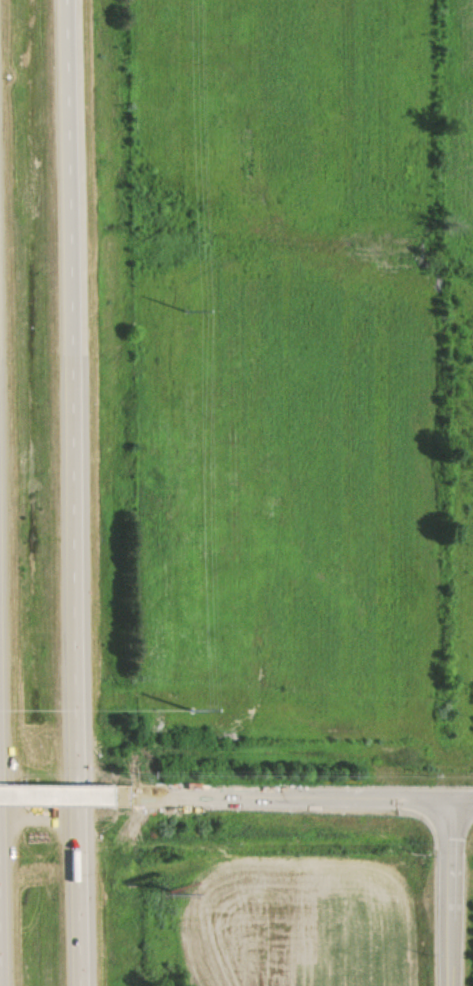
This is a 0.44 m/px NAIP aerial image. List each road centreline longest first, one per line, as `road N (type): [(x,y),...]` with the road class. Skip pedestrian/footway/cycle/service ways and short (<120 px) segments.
road 1 (motorway): [(78,985),(65,0)]
road 2 (tertiary): [(472,798),(117,798)]
road 3 (residential): [(448,985),(449,798)]

